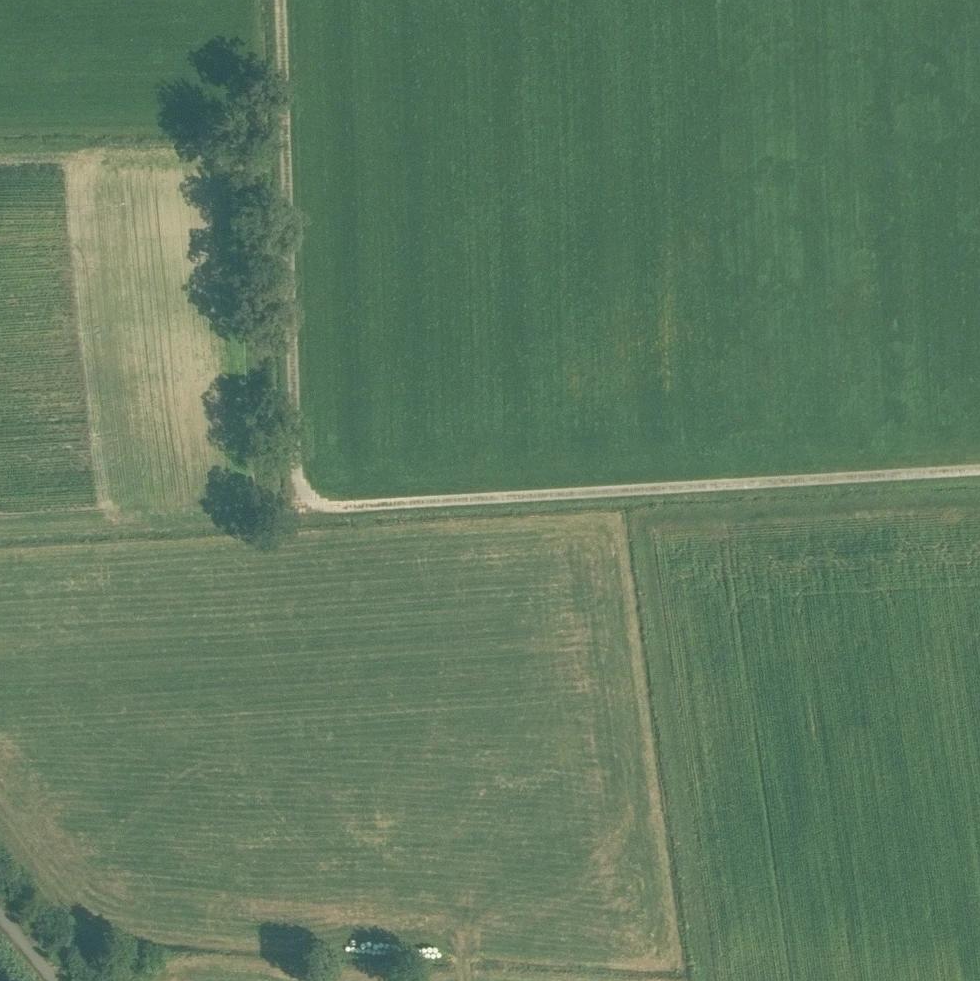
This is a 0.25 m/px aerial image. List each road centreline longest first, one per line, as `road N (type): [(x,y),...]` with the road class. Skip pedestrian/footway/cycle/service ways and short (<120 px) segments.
road 1 (track): [(283,0),(305,504),(979,467)]

